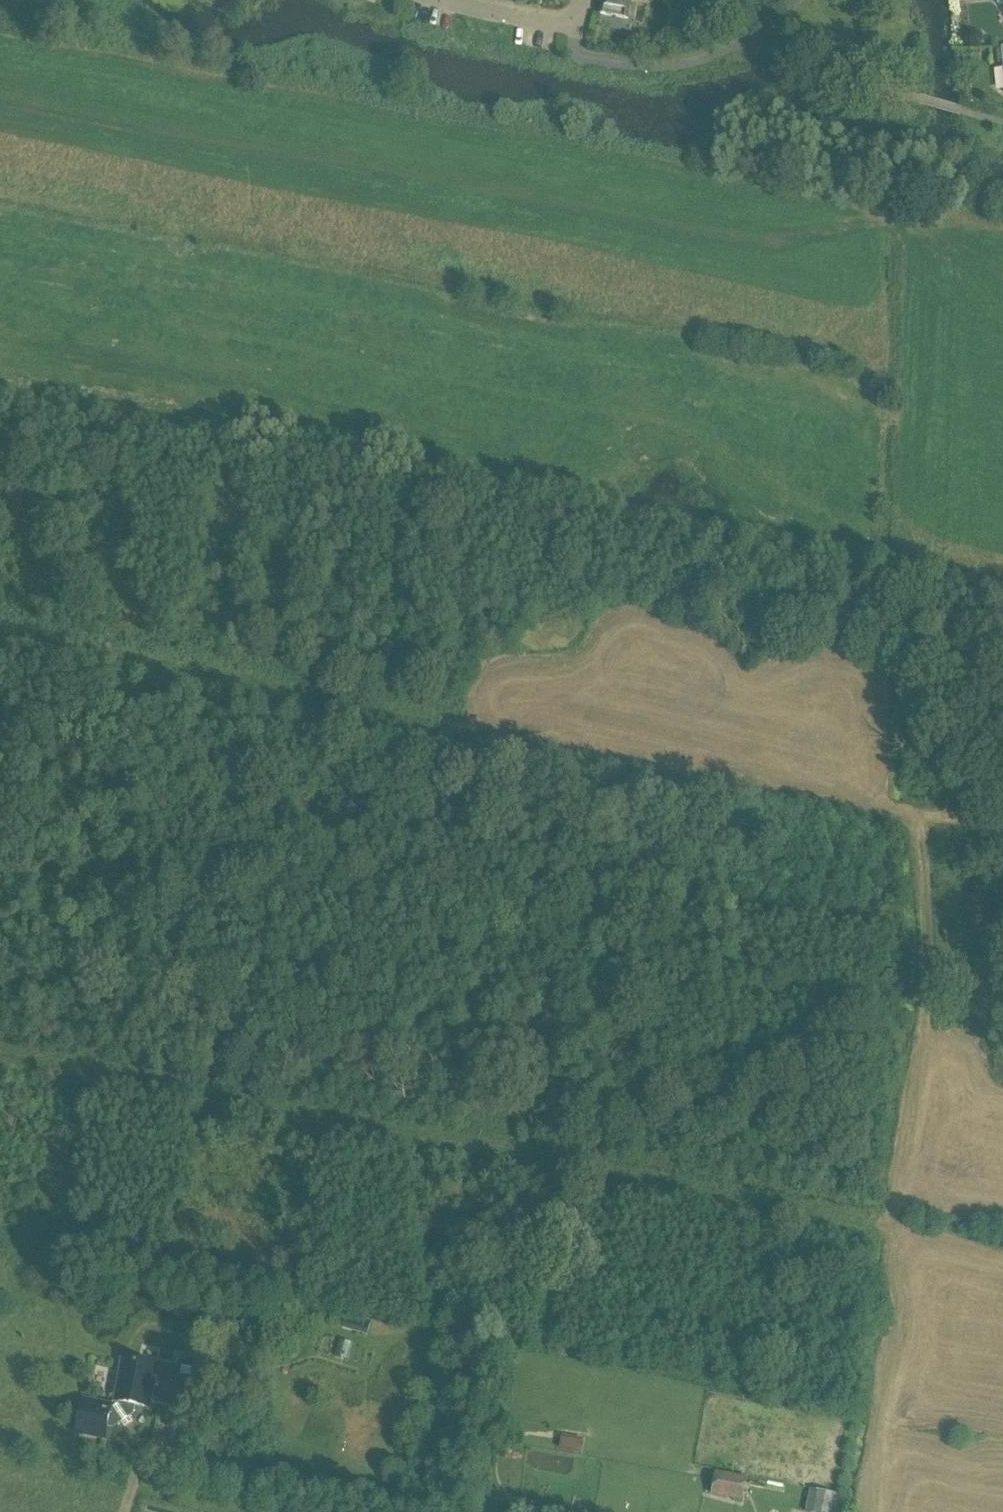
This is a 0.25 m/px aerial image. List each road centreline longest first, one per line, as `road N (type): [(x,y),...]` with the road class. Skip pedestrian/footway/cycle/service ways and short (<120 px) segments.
road 1 (track): [(872,1511),(904,1167),(936,973),(920,814),(0,635)]
road 2 (track): [(0,1058),(781,1210)]
road 3 (residential): [(574,0),(558,28),(468,0)]
road 4 (track): [(781,1210),(899,1229)]

